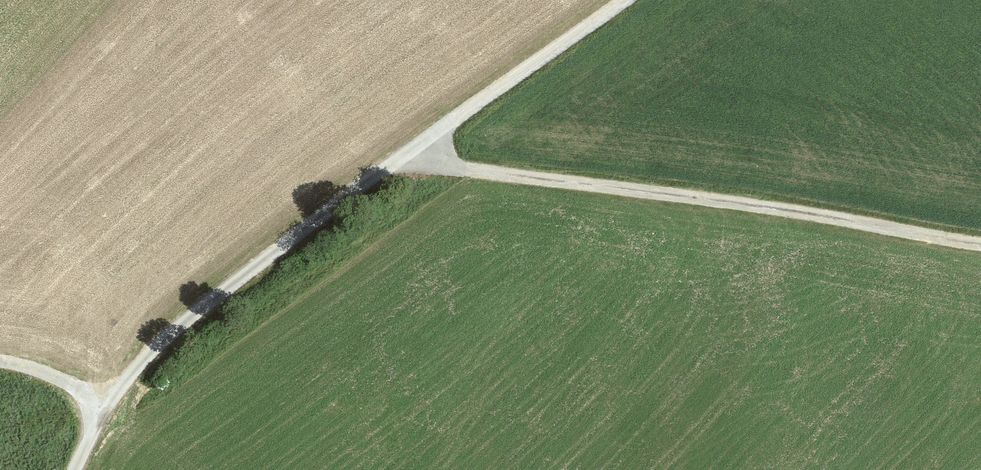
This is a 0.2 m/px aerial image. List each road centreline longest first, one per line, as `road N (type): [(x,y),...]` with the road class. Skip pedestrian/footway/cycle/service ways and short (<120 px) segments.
road 1 (track): [(71,469),(104,401),(175,328),(416,146),(632,0)]
road 2 (track): [(416,146),(457,169),(980,247)]

